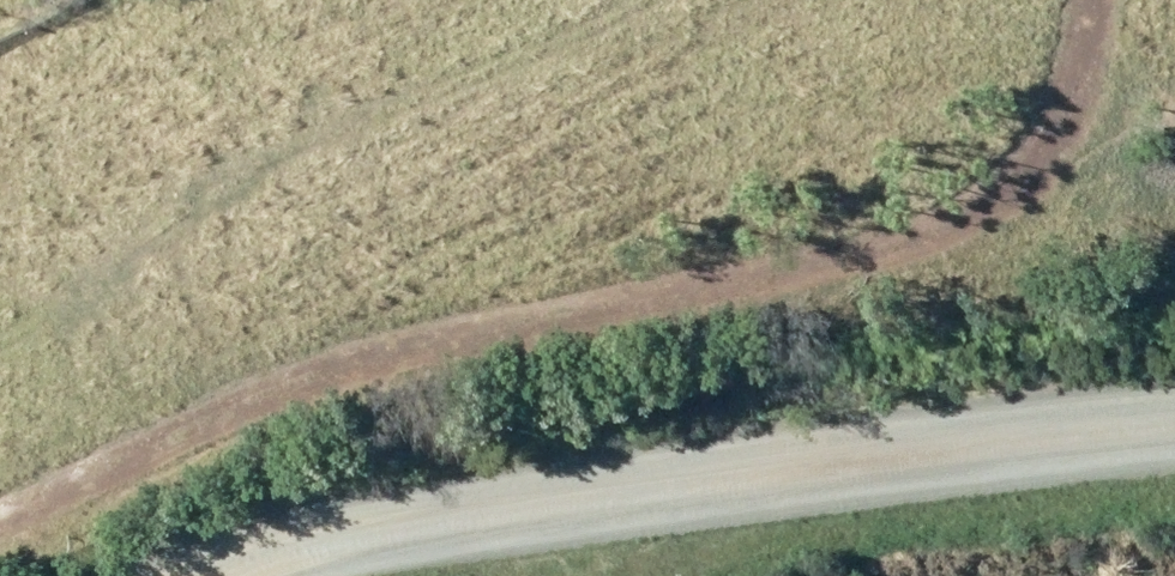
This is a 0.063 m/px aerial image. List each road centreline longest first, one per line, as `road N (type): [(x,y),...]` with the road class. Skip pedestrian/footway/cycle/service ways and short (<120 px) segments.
road 1 (track): [(1091,0),(1051,134),(956,222),(353,351),(0,521)]
road 2 (unclassified): [(202,575),(295,539),(1174,426)]

